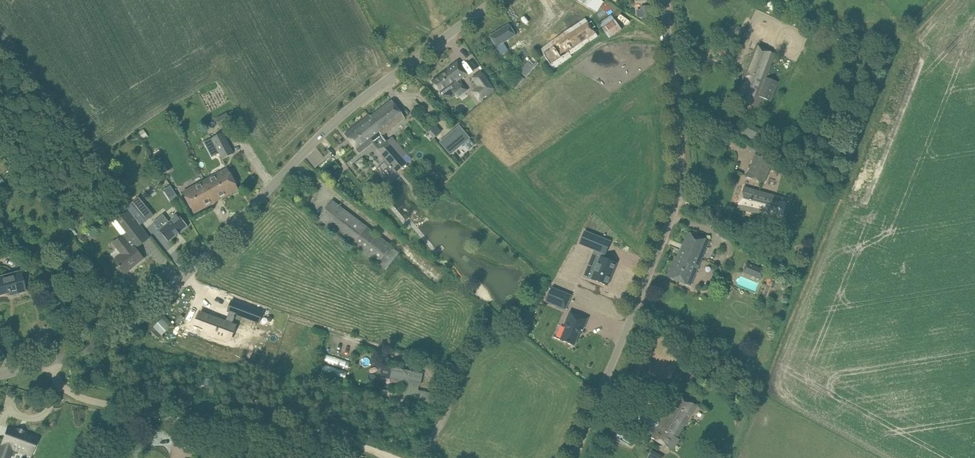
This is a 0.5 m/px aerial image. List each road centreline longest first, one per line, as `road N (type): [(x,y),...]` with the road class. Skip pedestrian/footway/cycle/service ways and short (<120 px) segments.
road 1 (unclassified): [(49,362),(103,344),(142,317),(350,109),(496,0)]
road 2 (unclassified): [(664,0),(680,180),(573,457)]
road 3 (unclassified): [(49,362),(61,384),(94,401),(183,420),(302,428),(394,457)]

